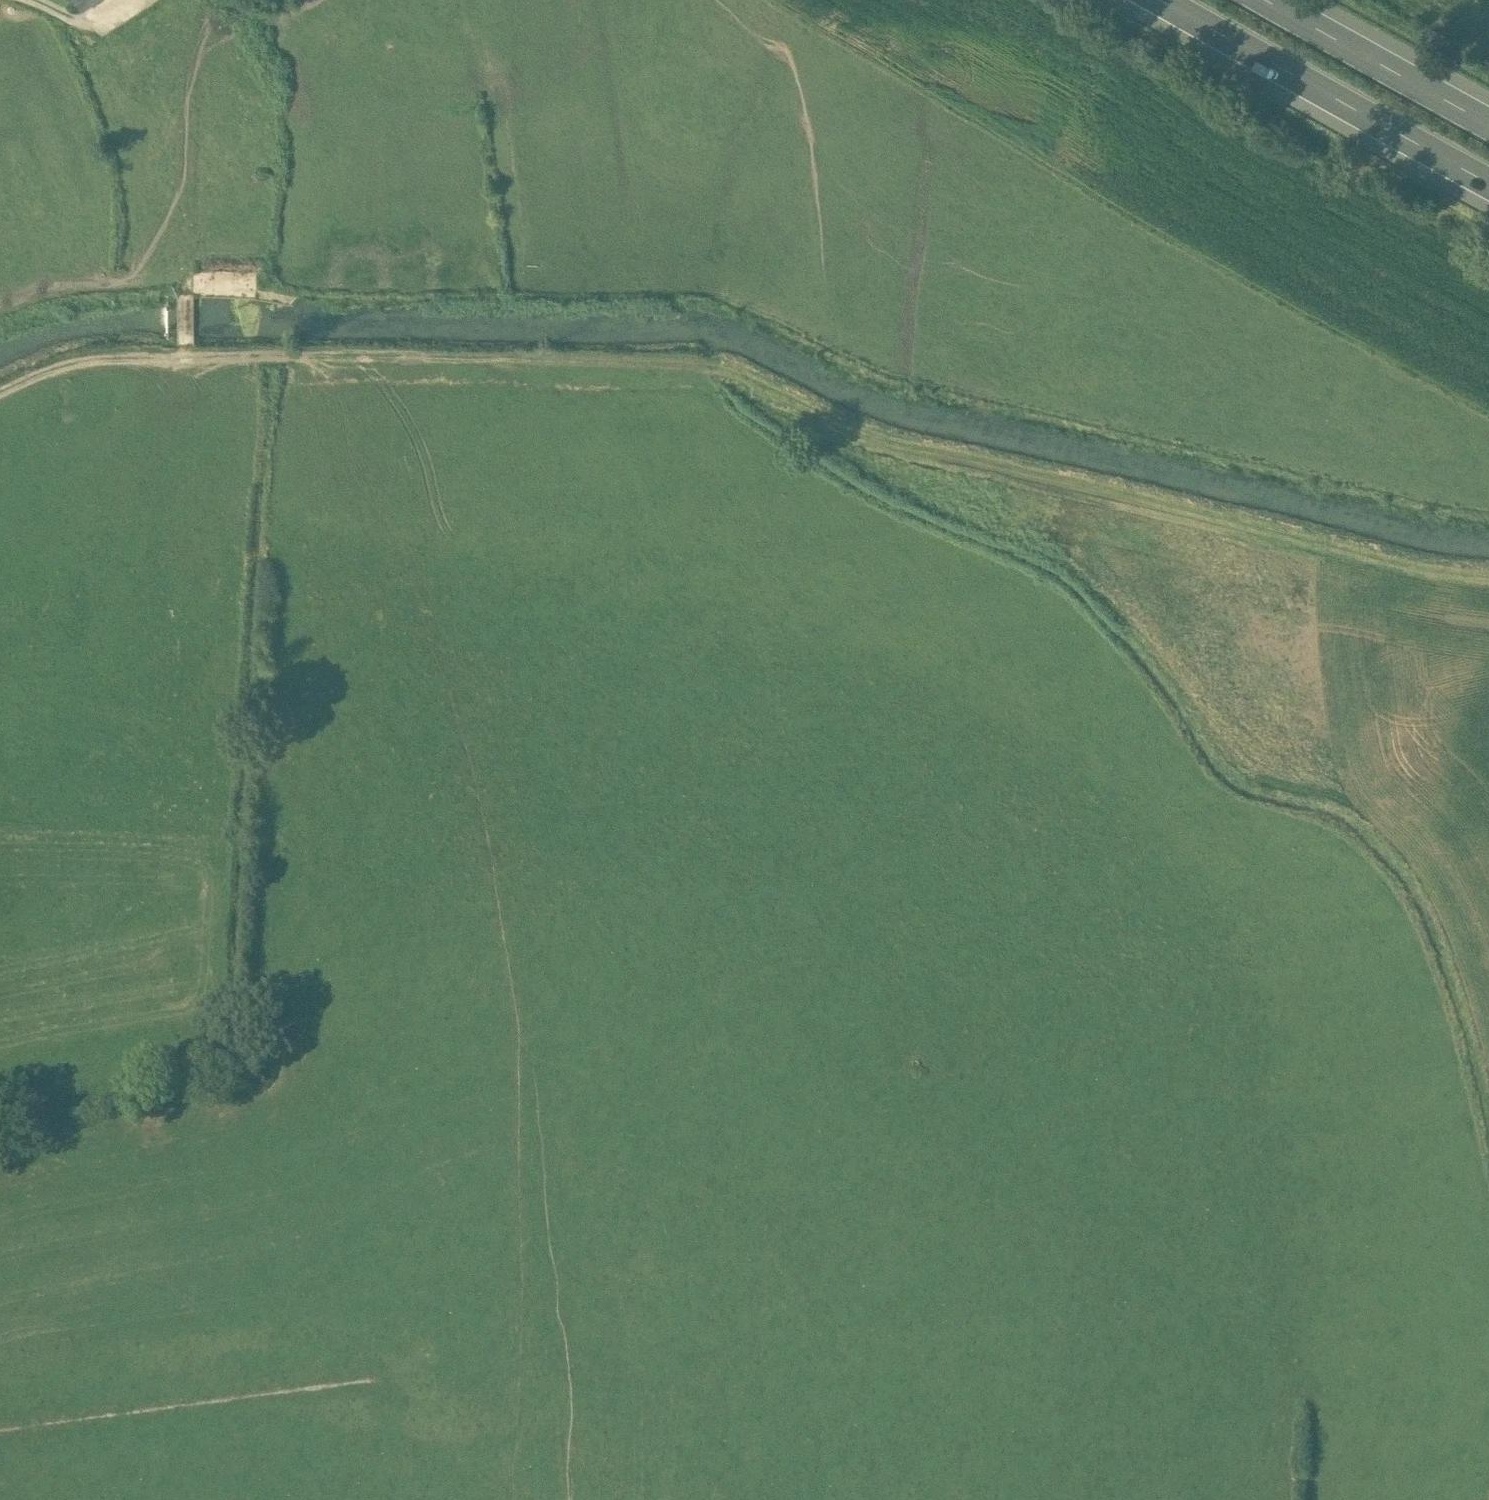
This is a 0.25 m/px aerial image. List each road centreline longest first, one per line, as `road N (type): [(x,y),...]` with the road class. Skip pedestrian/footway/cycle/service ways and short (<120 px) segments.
road 1 (track): [(0,404),(64,375),(116,367),(704,370)]
road 2 (motorway): [(1163,0),(1488,184)]
road 3 (motorway): [(1488,126),(1264,0)]

